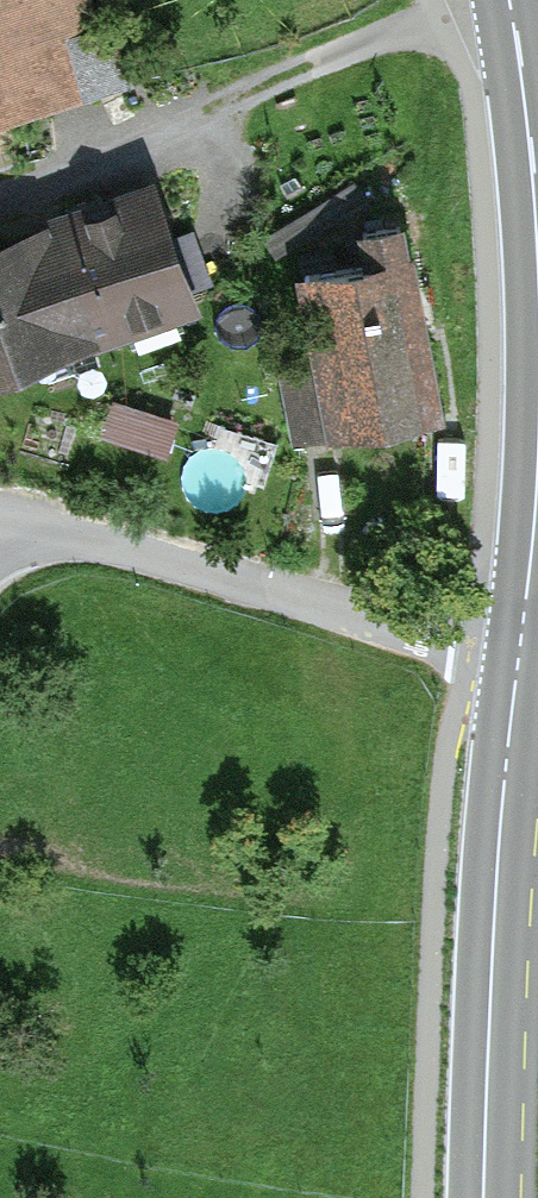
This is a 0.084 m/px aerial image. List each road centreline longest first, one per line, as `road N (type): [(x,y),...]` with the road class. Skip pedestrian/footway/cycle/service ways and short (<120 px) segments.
road 1 (unclassified): [(0,555),(18,528),(518,659)]
road 2 (secondary): [(518,659),(501,792),(483,1197)]
road 3 (secondary): [(508,0),(537,291)]
road 4 (secondary): [(537,417),(518,659)]

